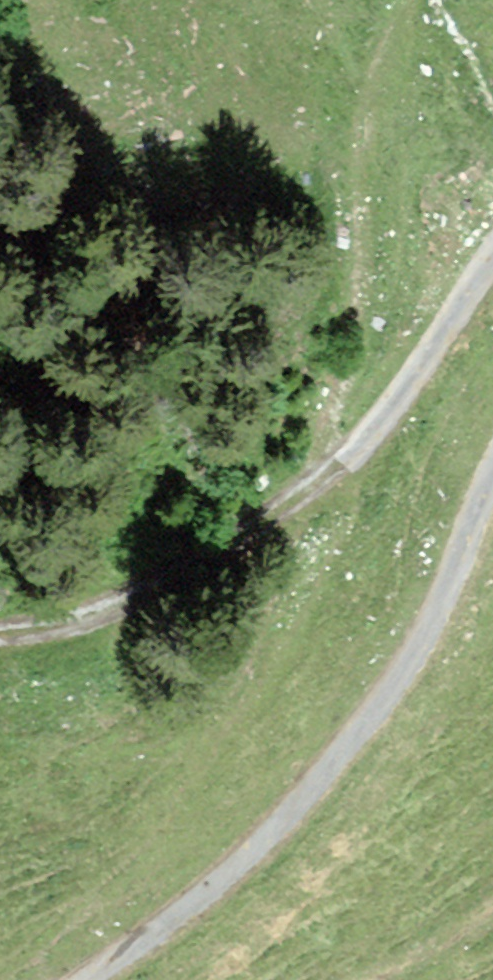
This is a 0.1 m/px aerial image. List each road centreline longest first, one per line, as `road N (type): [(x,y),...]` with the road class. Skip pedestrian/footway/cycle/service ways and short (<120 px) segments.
road 1 (track): [(492,462),(417,649),(361,719),(247,852),(72,979)]
road 2 (track): [(411,0),(360,114),(358,283),(348,363),(320,440),(326,464)]
road 3 (track): [(0,633),(109,606),(168,579),(326,464)]
road 4 (track): [(326,464),(362,433),(492,256)]

